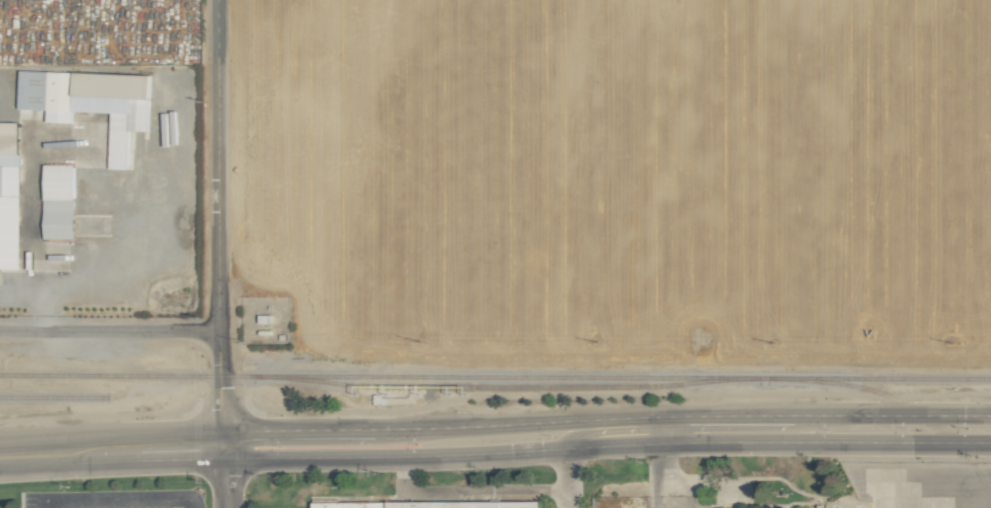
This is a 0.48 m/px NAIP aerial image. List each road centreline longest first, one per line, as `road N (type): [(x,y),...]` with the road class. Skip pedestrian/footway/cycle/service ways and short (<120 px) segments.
road 1 (secondary): [(990,415),(224,432),(56,451)]
road 2 (secondary): [(226,460),(713,440),(990,444)]
road 3 (residential): [(215,0),(217,333),(226,460)]
road 4 (residential): [(217,333),(0,332)]
road 5 (secondary): [(56,451),(226,460)]

